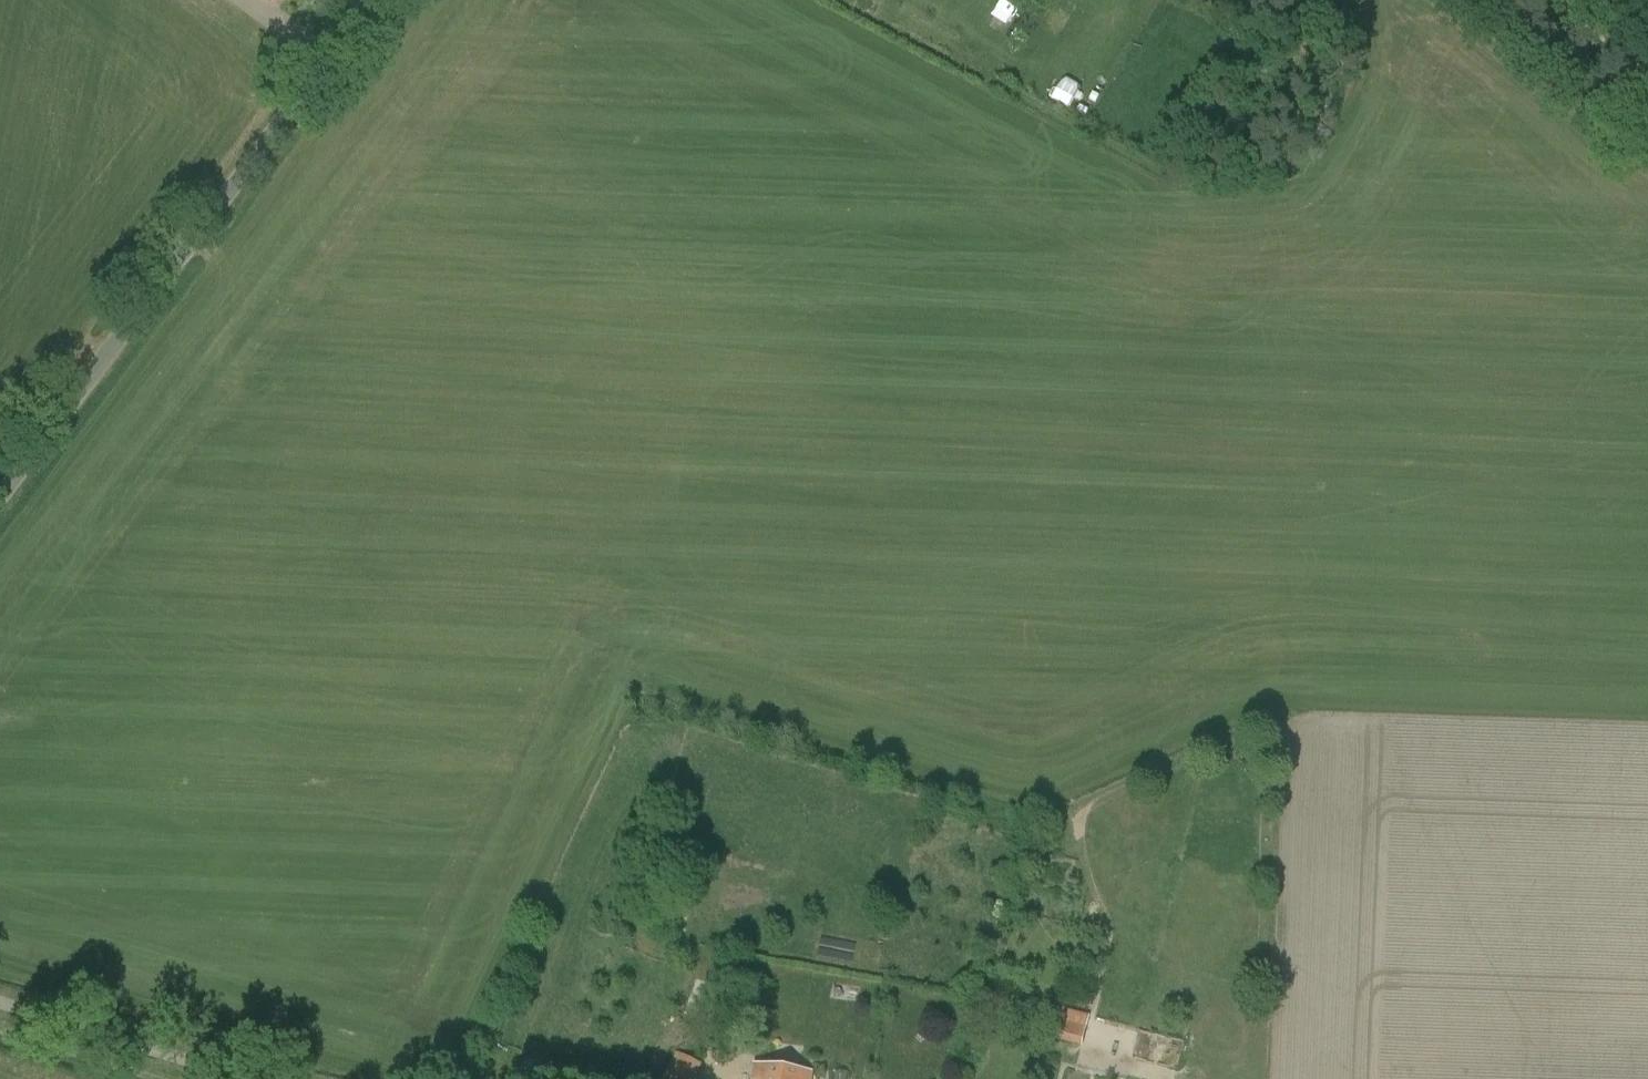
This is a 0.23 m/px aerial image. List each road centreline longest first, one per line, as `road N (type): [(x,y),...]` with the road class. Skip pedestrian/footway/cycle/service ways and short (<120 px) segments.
road 1 (unclassified): [(0,496),(372,0)]
road 2 (unclassified): [(235,1078),(0,1004)]
road 3 (track): [(1543,0),(1647,73)]

